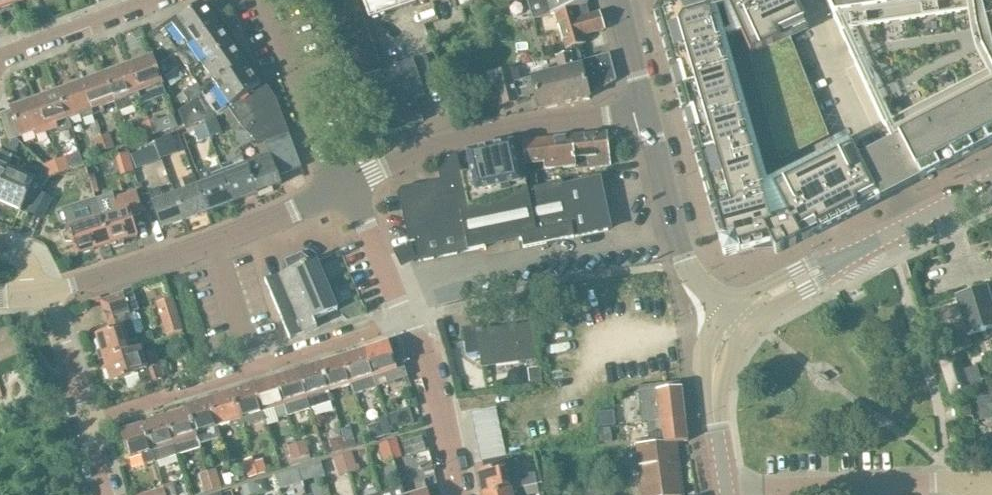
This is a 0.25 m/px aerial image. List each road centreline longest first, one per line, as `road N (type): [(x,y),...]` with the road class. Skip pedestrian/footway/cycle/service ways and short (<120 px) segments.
road 1 (residential): [(86,423),(406,320)]
road 2 (residential): [(345,187),(213,244),(45,295)]
road 3 (residential): [(643,105),(437,144),(345,187)]
road 4 (tertiary): [(743,315),(991,180)]
road 5 (tertiary): [(743,315),(687,264),(643,105)]
road 6 (residential): [(740,494),(972,487)]
road 7 (residential): [(345,187),(318,139),(268,0)]
road 8 (tertiary): [(728,494),(714,374),(743,315)]
road 9 (residential): [(458,494),(443,422),(406,320)]
road 10 (residential): [(0,73),(6,60),(161,0)]
road 11 (residential): [(406,320),(345,187)]
road 12 (residential): [(86,423),(45,295)]

